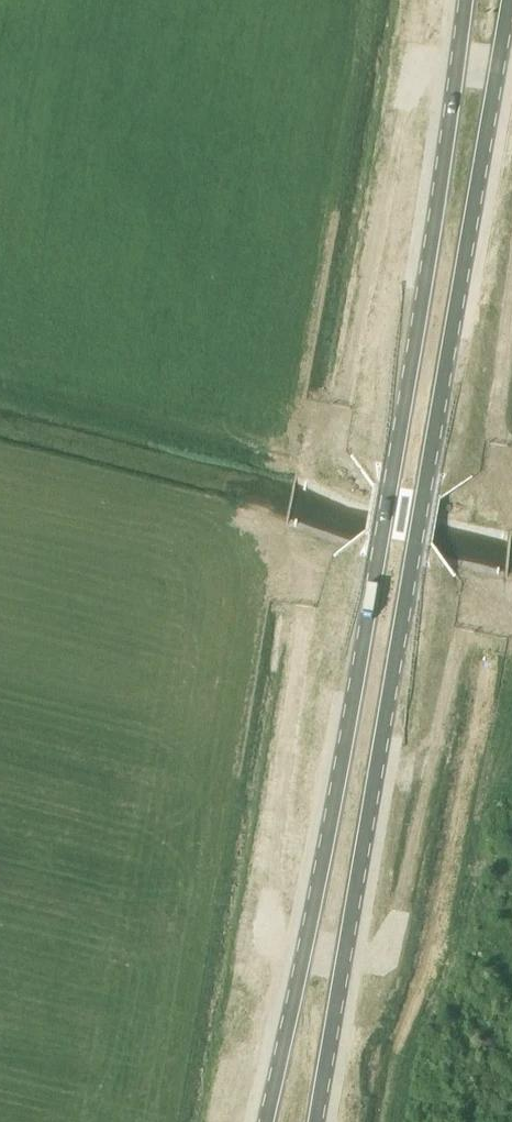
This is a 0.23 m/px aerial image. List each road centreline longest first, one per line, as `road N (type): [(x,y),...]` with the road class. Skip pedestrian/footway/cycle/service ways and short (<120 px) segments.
road 1 (primary): [(463,0),(358,678),(267,1121)]
road 2 (primary): [(316,1121),(511,39)]

